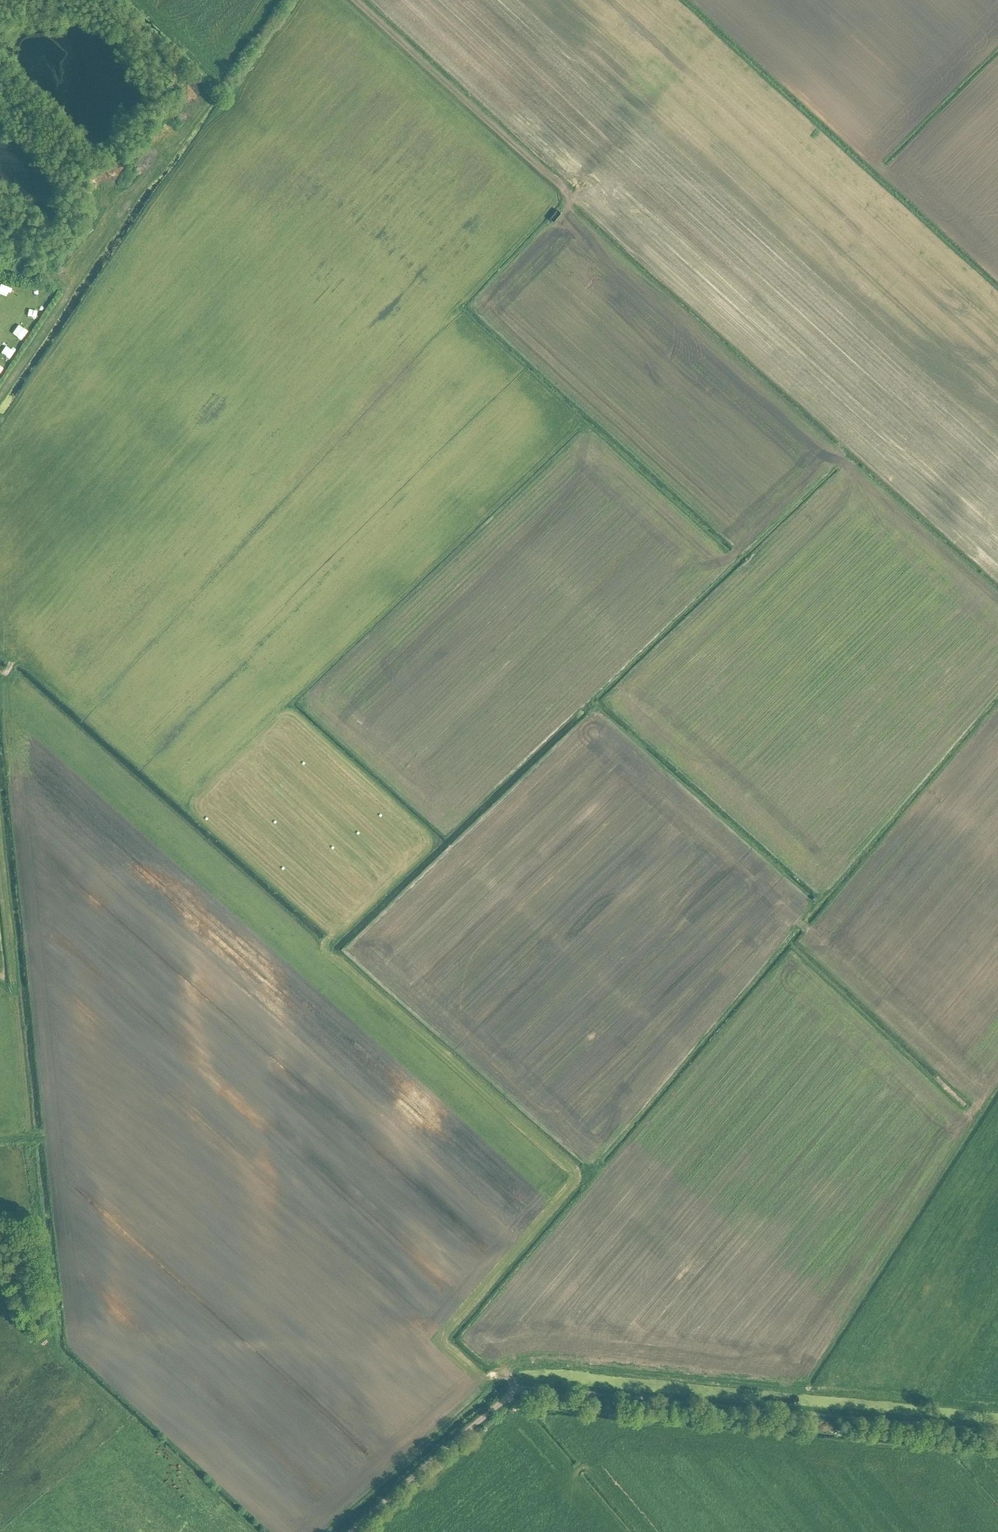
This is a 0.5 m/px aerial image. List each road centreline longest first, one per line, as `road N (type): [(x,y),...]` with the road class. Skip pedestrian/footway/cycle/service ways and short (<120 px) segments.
road 1 (track): [(355,0),(997,580)]

